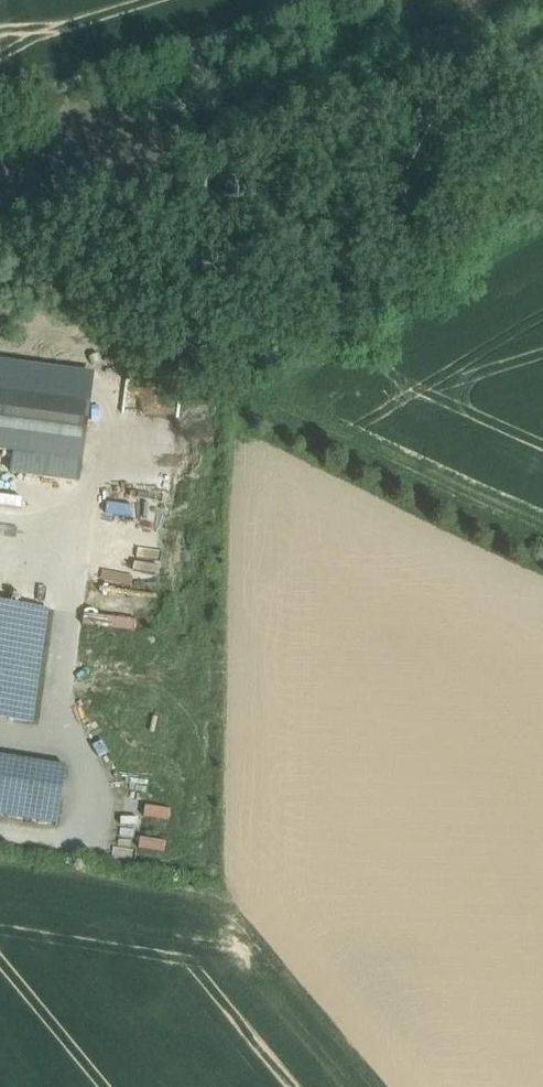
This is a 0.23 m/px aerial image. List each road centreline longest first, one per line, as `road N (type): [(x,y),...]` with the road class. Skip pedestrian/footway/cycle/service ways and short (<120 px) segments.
road 1 (unclassified): [(0,103),(322,0)]

